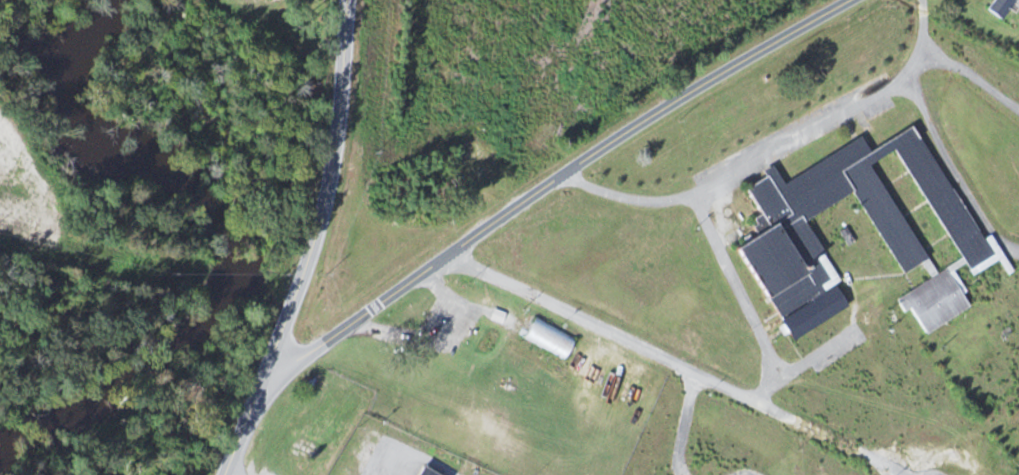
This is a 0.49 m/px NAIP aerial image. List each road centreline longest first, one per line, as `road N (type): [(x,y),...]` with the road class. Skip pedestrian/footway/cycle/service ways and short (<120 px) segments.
road 1 (residential): [(258,373),(344,331),(667,106),(849,0)]
road 2 (residential): [(912,474),(552,305),(456,251)]
road 3 (secondary): [(222,474),(323,209),(348,0)]

